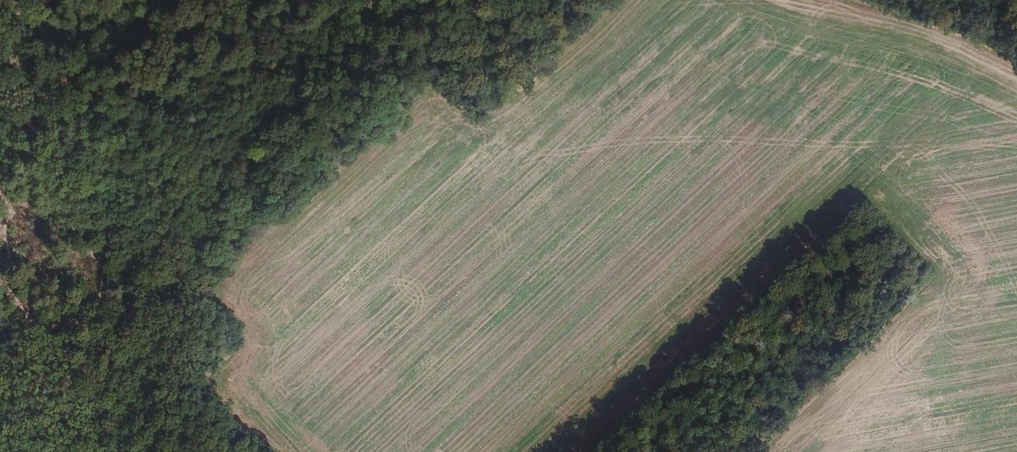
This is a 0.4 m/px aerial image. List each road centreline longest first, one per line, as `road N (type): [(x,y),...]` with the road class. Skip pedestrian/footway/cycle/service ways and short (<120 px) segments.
road 1 (track): [(0,296),(120,403),(212,451)]

